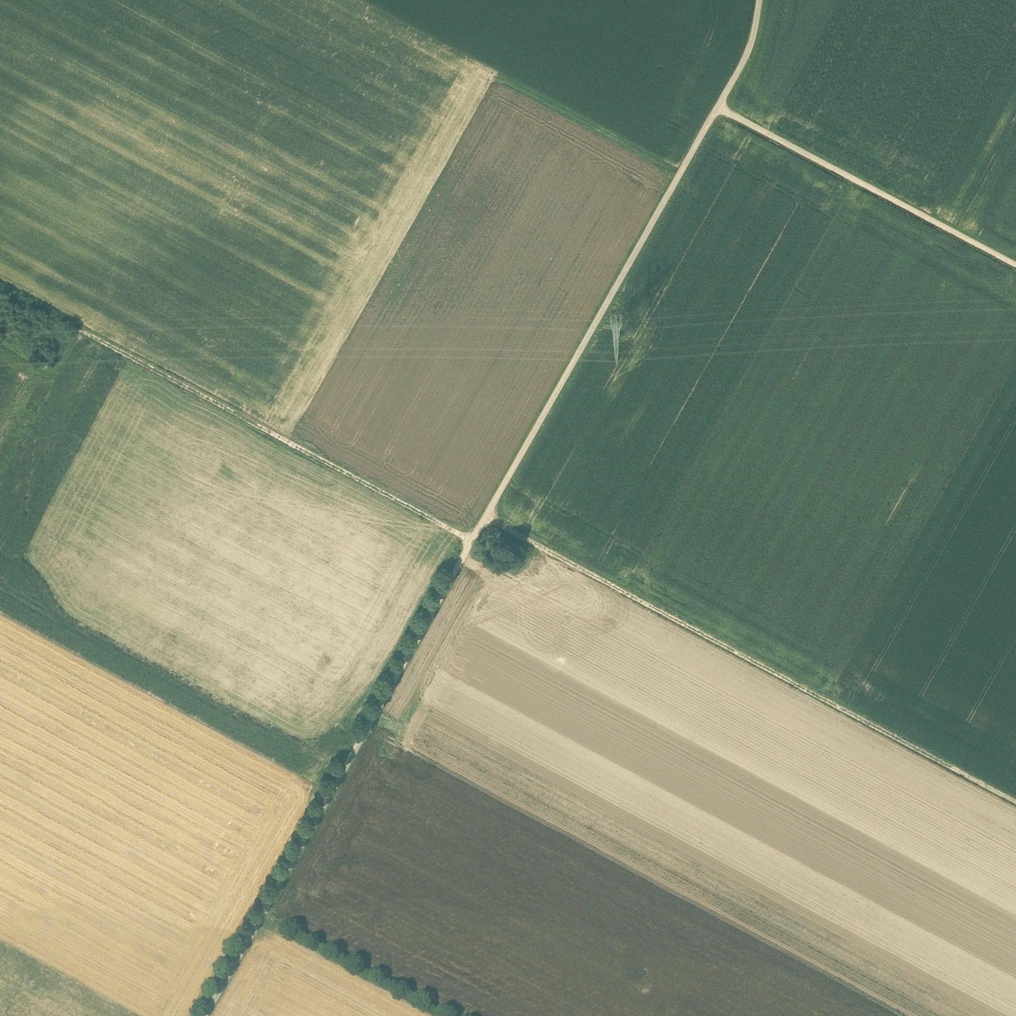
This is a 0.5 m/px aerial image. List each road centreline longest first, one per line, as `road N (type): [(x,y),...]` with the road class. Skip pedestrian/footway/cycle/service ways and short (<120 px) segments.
road 1 (track): [(474,540),(75,327),(0,464)]
road 2 (track): [(487,518),(1015,803)]
road 3 (track): [(718,106),(1015,266)]
road 4 (track): [(680,171),(503,77)]

